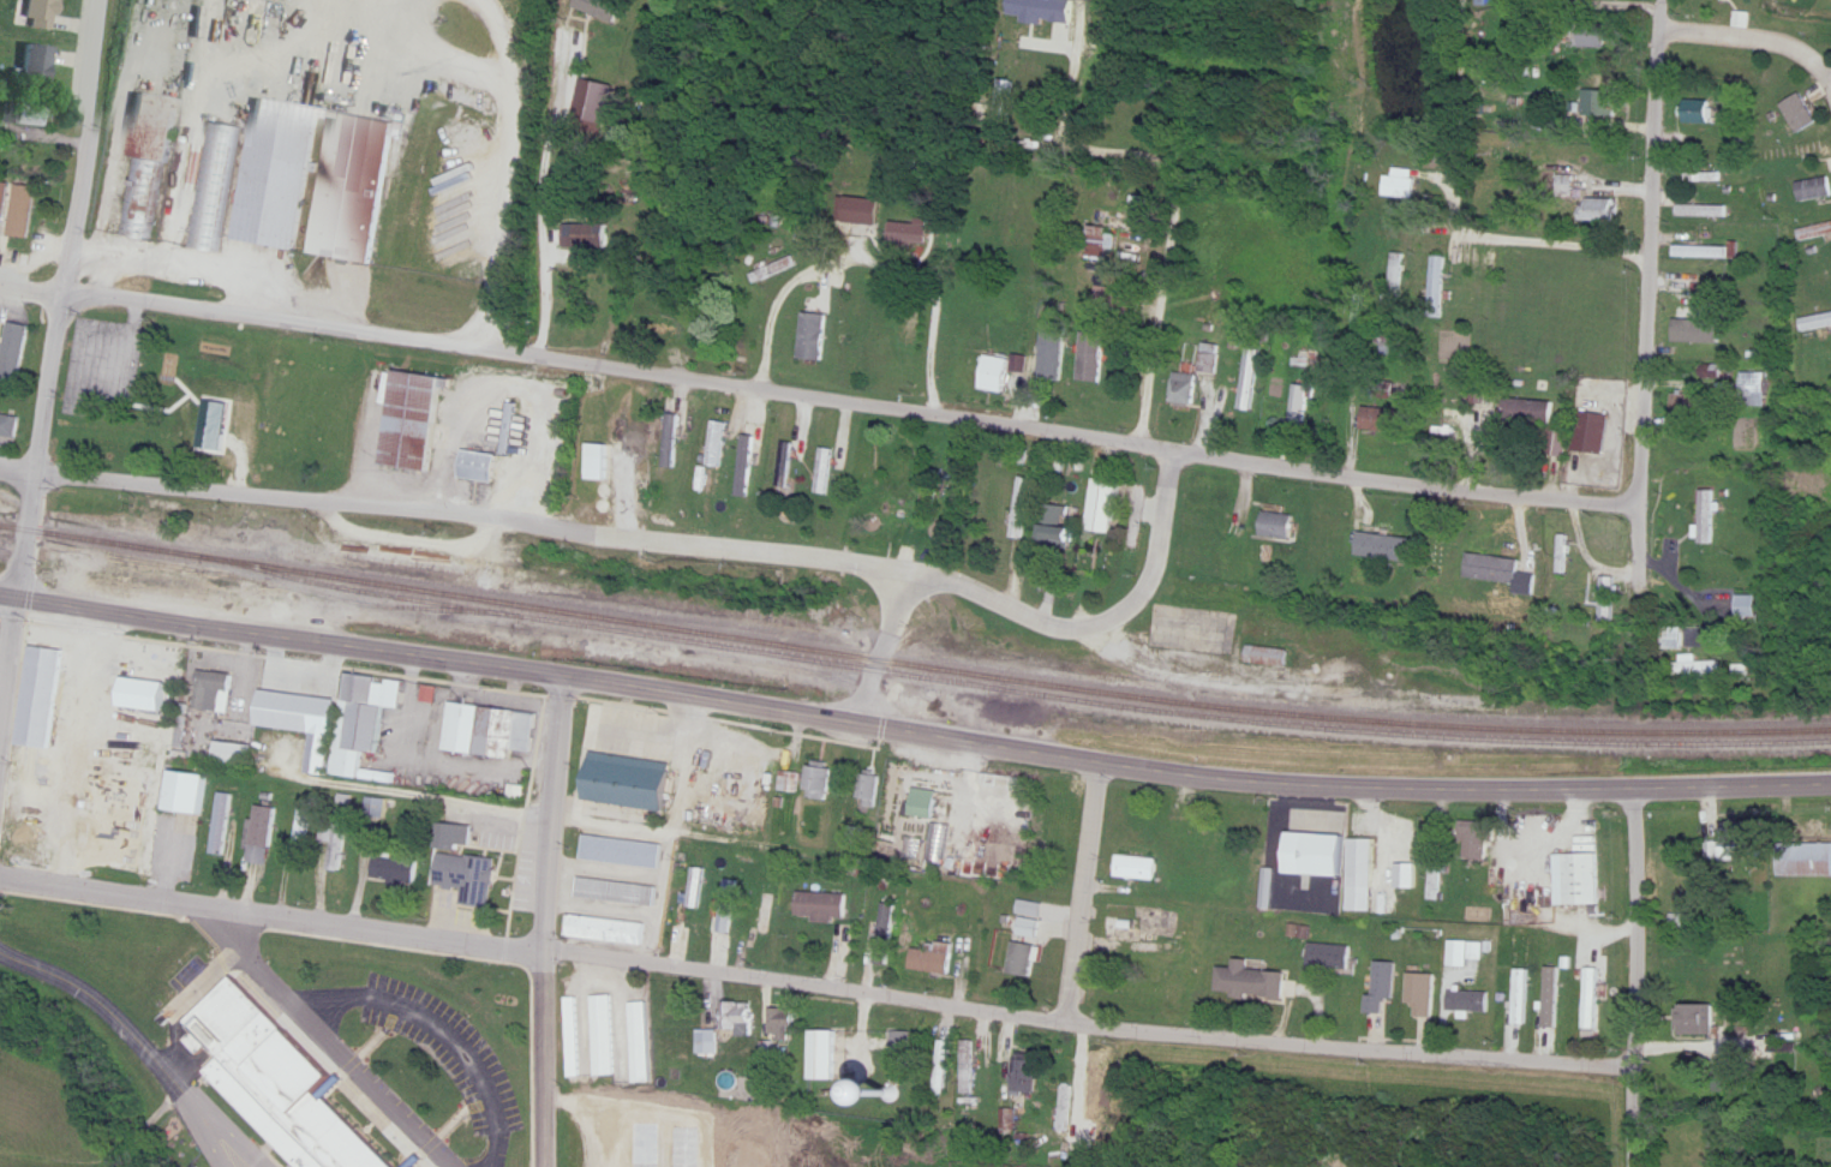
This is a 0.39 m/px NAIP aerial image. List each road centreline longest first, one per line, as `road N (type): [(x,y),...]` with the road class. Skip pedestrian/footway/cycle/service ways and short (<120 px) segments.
road 1 (secondary): [(0,592),(567,672),(1099,761),(1302,785),(1830,781)]
road 2 (residential): [(1642,490),(1425,471),(0,268)]
road 3 (residential): [(1634,1055),(1067,1006),(544,942)]
road 4 (residential): [(36,459),(908,557)]
road 5 (residential): [(16,594),(104,0)]
road 6 (residential): [(1640,587),(1657,0)]
road 7 (residential): [(544,942),(207,893)]
road 8 (residential): [(1634,1055),(1634,784)]
road 9 (tertiary): [(544,942),(567,672)]
road 10 (residential): [(1067,1006),(1099,761)]
road 11 (residential): [(908,557),(1053,610),(1099,609),(1133,587)]
road 12 (tertiary): [(543,1166),(544,942)]
road 13 (residential): [(207,893),(0,867)]
road 14 (residential): [(1830,80),(1811,47),(1778,24),(1656,11)]
road 15 (residential): [(106,233),(239,251),(235,298)]
road 16 (residential): [(908,557),(860,722)]
road 17 (residential): [(1133,587),(1155,552),(1169,435)]
road 18 (residential): [(0,726),(16,594)]

